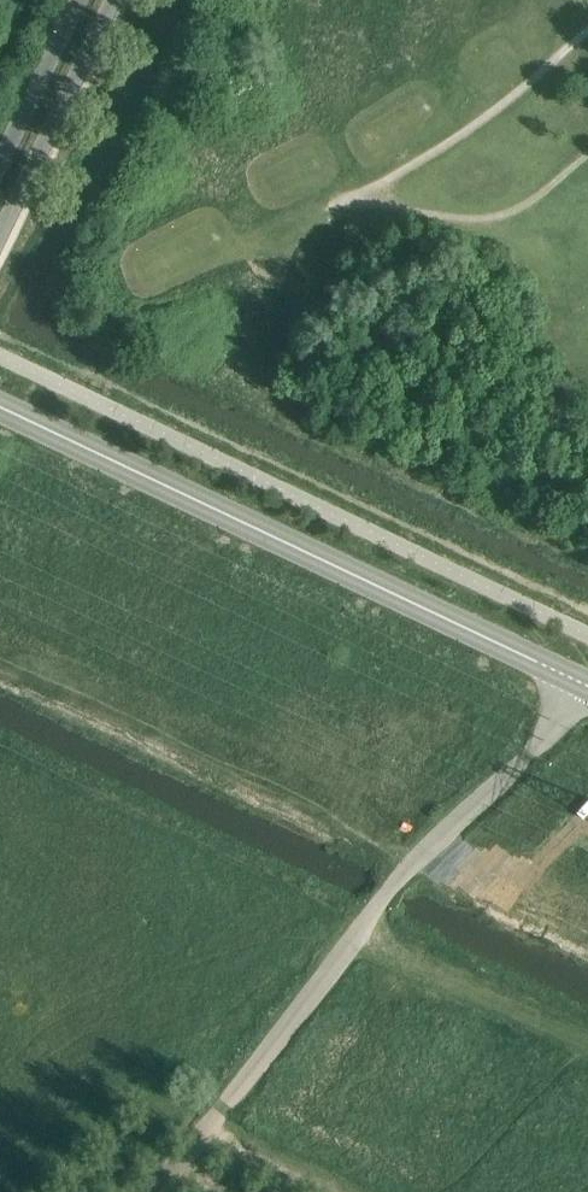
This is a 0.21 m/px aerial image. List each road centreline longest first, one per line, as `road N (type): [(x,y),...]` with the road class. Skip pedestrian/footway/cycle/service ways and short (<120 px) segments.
road 1 (unclassified): [(158,1191),(387,892),(587,689)]
road 2 (tertiary): [(587,687),(0,411)]
road 3 (residential): [(0,232),(110,0)]
road 4 (residential): [(79,0),(0,162)]

